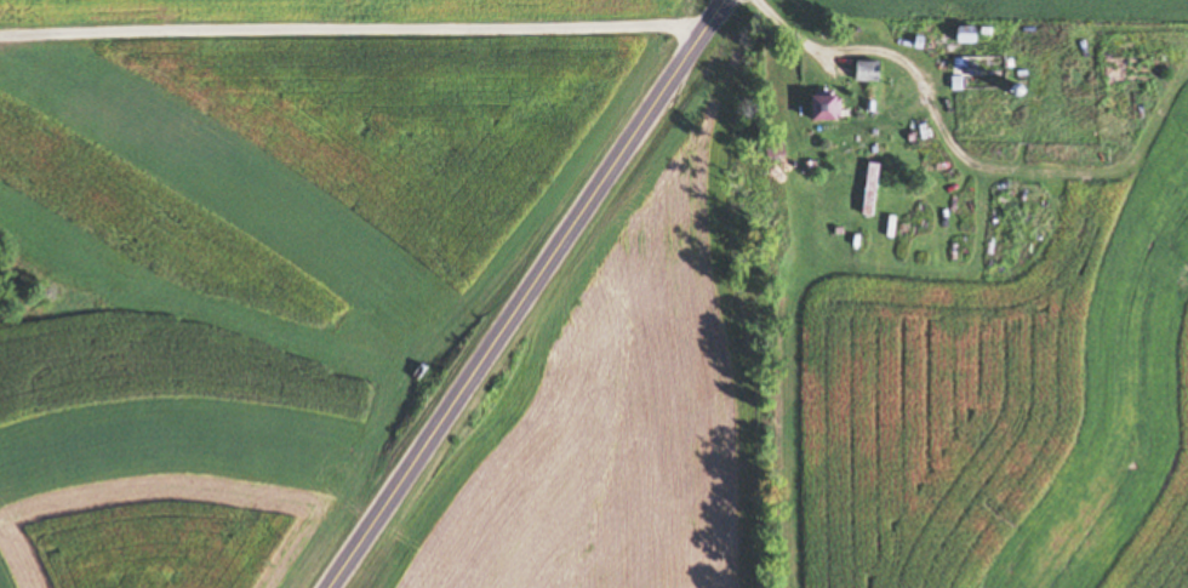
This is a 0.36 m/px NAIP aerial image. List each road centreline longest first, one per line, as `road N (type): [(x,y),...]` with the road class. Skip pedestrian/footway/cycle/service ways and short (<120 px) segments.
road 1 (secondary): [(321,587),(725,0)]
road 2 (residential): [(697,40),(0,45)]

